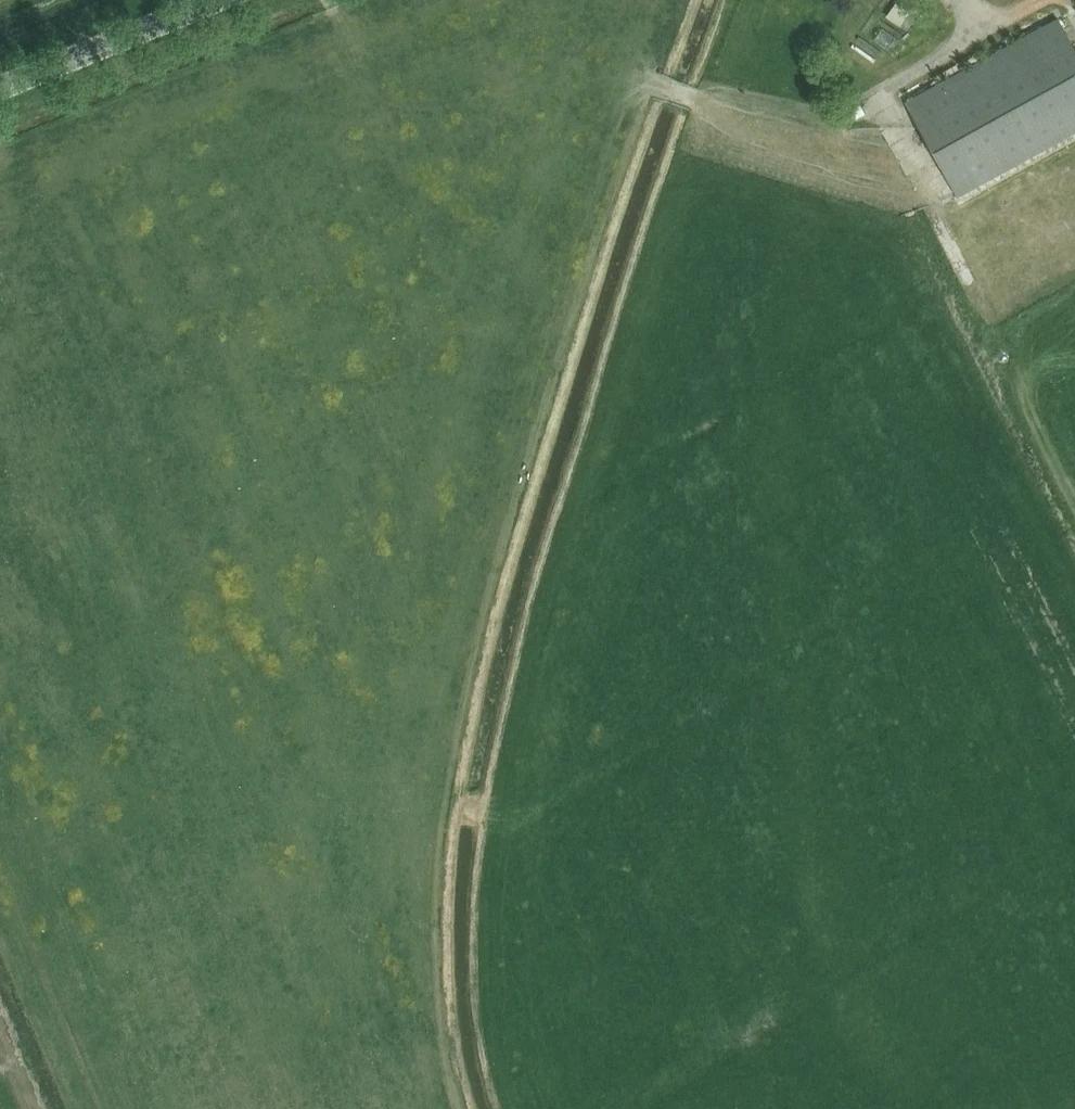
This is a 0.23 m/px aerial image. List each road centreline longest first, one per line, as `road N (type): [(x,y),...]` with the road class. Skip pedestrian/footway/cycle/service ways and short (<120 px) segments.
road 1 (unclassified): [(0,85),(207,0)]

